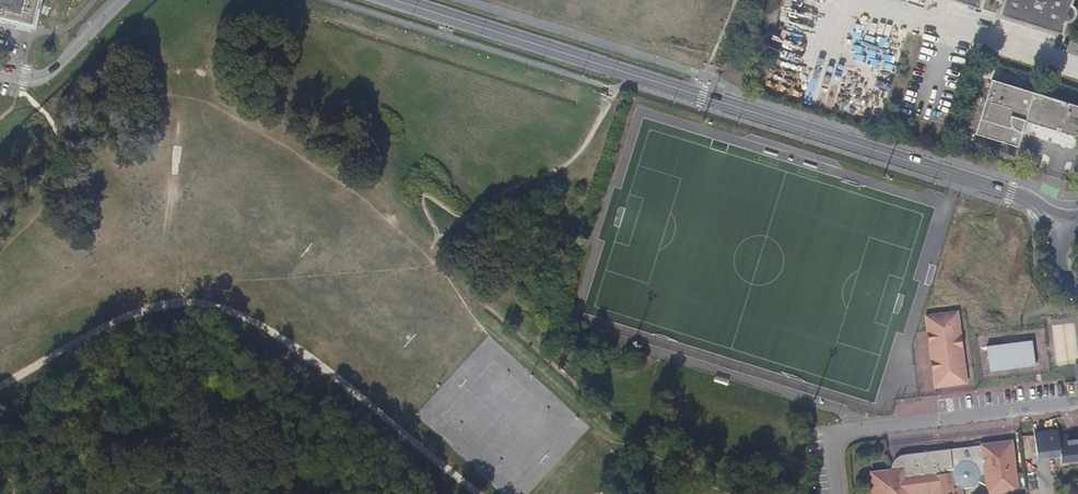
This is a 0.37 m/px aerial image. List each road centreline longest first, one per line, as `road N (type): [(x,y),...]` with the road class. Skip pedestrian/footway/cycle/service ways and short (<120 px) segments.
road 1 (residential): [(1032,203),(399,0)]
road 2 (residential): [(0,74),(52,75),(123,0)]

